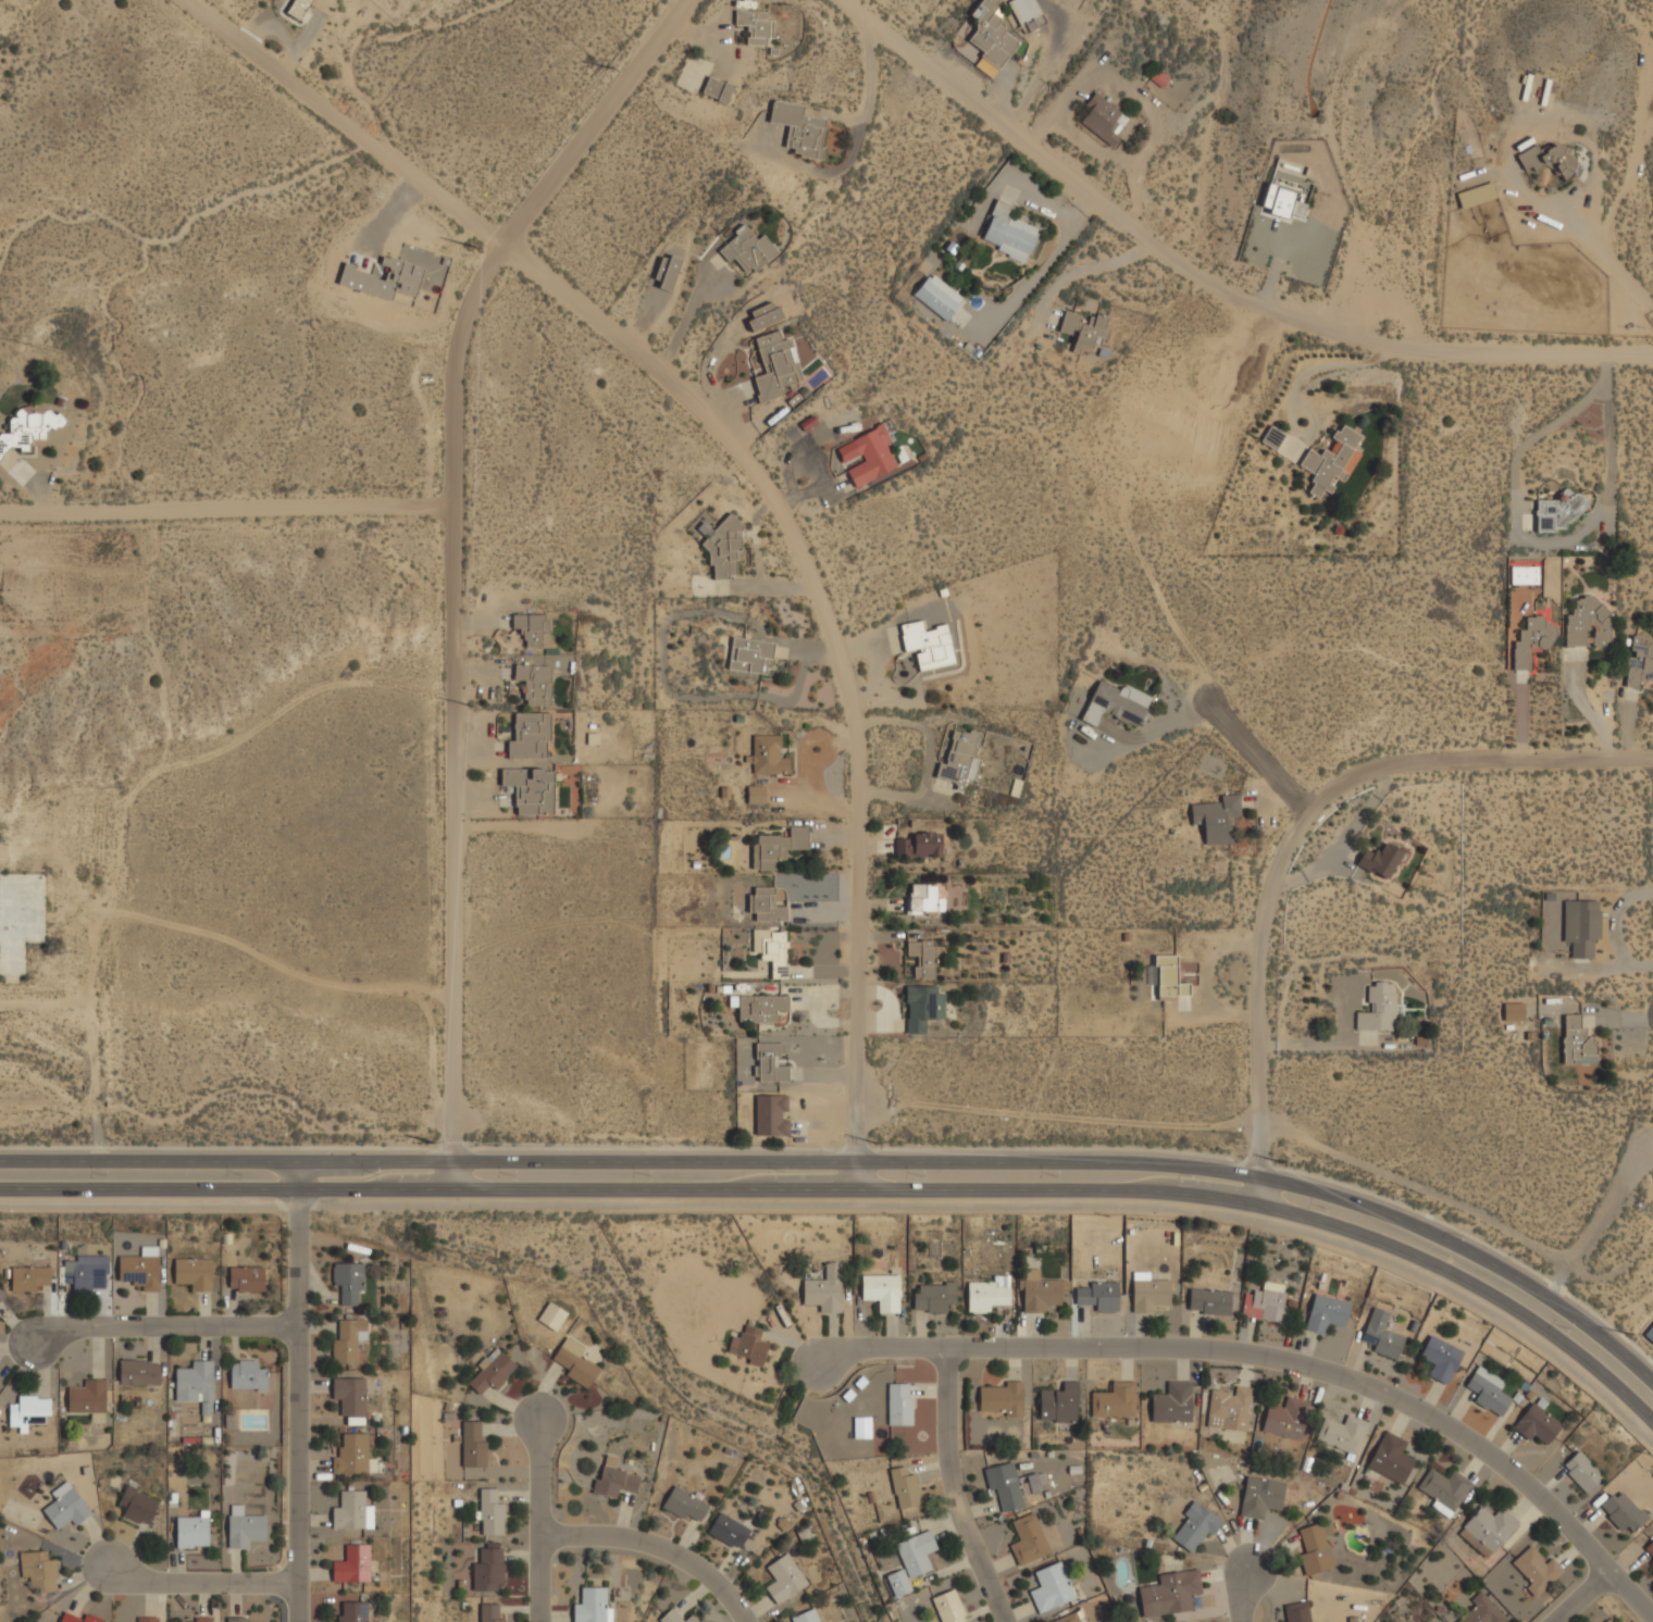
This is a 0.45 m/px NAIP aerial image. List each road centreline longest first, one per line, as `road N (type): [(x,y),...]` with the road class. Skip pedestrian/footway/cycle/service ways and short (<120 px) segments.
road 1 (secondary): [(0,1192),(1178,1191),(1360,1233),(1441,1268),(1525,1311),(1652,1423)]
road 2 (secondary): [(1652,1379),(1551,1298),(1417,1223),(1203,1163),(1128,1157),(0,1162)]
road 3 (residential): [(191,0),(670,369),(728,434),(783,520),(830,610),(860,739),(860,1190)]
road 4 (residential): [(687,0),(502,242),(468,305),(453,380),(458,1191)]
road 5 (residential): [(1652,1620),(1530,1487),(1464,1433),(1377,1389),(1192,1345),(943,1348),(820,1361)]
road 6 (residential): [(841,0),(1111,215),(1236,297),(1306,325),(1397,347),(1652,353)]
road 7 (residential): [(1652,759),(1450,758),(1371,772),(1317,799),(1284,853),(1256,964),(1256,1206)]
road 8 (residential): [(296,1621),(296,1162)]
road 9 (residential): [(0,504),(455,501)]
road 10 (residential): [(943,1348),(948,1459),(964,1522),(1005,1621)]
road 11 (residential): [(296,1327),(78,1326),(36,1339)]
road 12 (residential): [(537,1534),(639,1537),(692,1561),(736,1598),(749,1621)]
road 13 (residential): [(296,1586),(139,1583),(103,1563)]
road 14 (residential): [(539,1423),(538,1621)]

